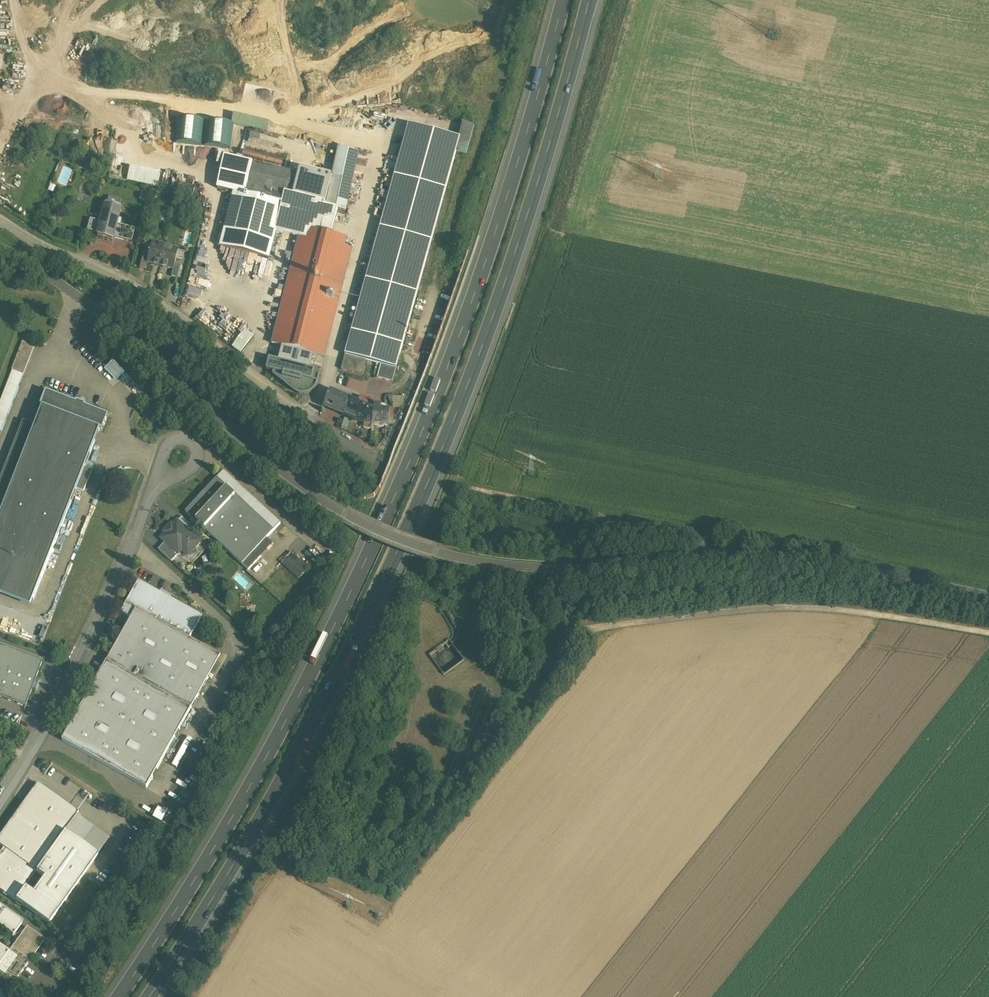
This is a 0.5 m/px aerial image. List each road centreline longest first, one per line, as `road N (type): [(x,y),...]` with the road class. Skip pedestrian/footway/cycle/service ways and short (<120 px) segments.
road 1 (motorway): [(573,0),(472,335),(367,583),(301,719),(130,996)]
road 2 (tertiary): [(0,247),(102,314),(307,493),(432,559),(539,577),(810,568),(988,597)]
road 3 (motorway): [(157,996),(321,728),(449,458),(562,131),(592,0)]
road 4 (track): [(533,711),(567,648),(590,633),(805,613),(988,637)]
road 5 (residential): [(0,225),(135,284),(323,430),(381,464)]
road 6 (residential): [(171,471),(152,488),(85,646),(0,796)]
road 7 (track): [(480,492),(714,550),(725,572)]

